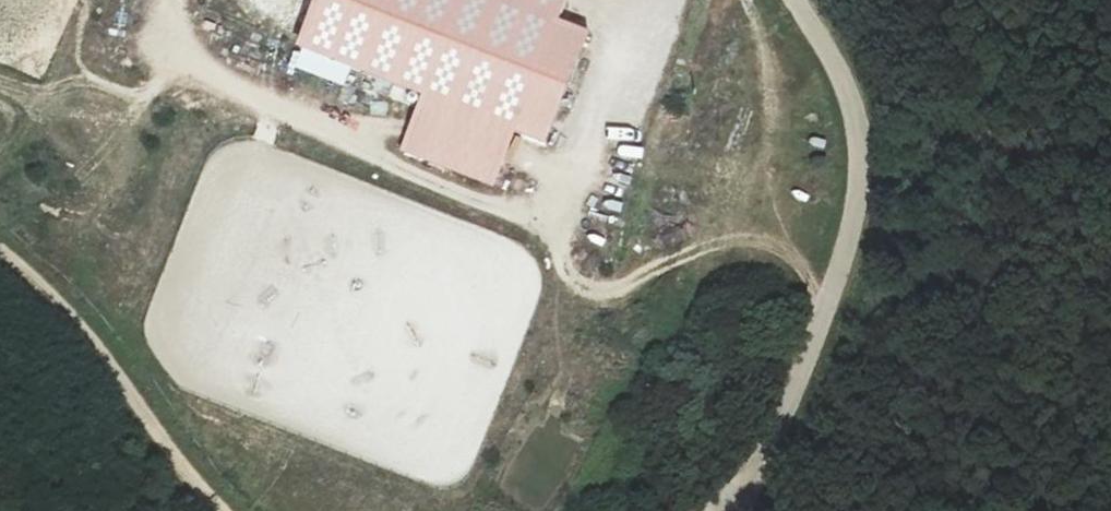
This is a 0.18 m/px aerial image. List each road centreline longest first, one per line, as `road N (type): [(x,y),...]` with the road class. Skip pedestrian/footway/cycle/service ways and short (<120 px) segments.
road 1 (unclassified): [(737,510),(813,348),(857,201),(852,103),(796,0)]
road 2 (track): [(0,248),(101,345),(222,510)]

